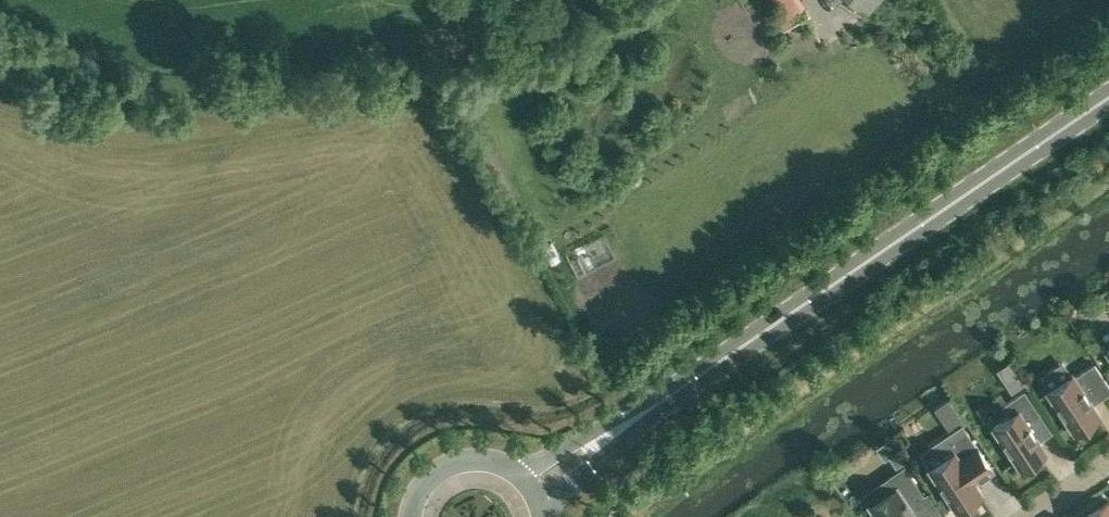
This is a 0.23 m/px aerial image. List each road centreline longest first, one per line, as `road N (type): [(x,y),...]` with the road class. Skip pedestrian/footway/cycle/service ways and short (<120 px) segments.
road 1 (primary): [(1108,101),(747,347)]
road 2 (primary): [(548,514),(589,469),(747,347)]
road 3 (primary): [(747,347),(522,472)]
road 4 (primary): [(522,472),(480,458),(453,462),(433,474),(409,516)]

